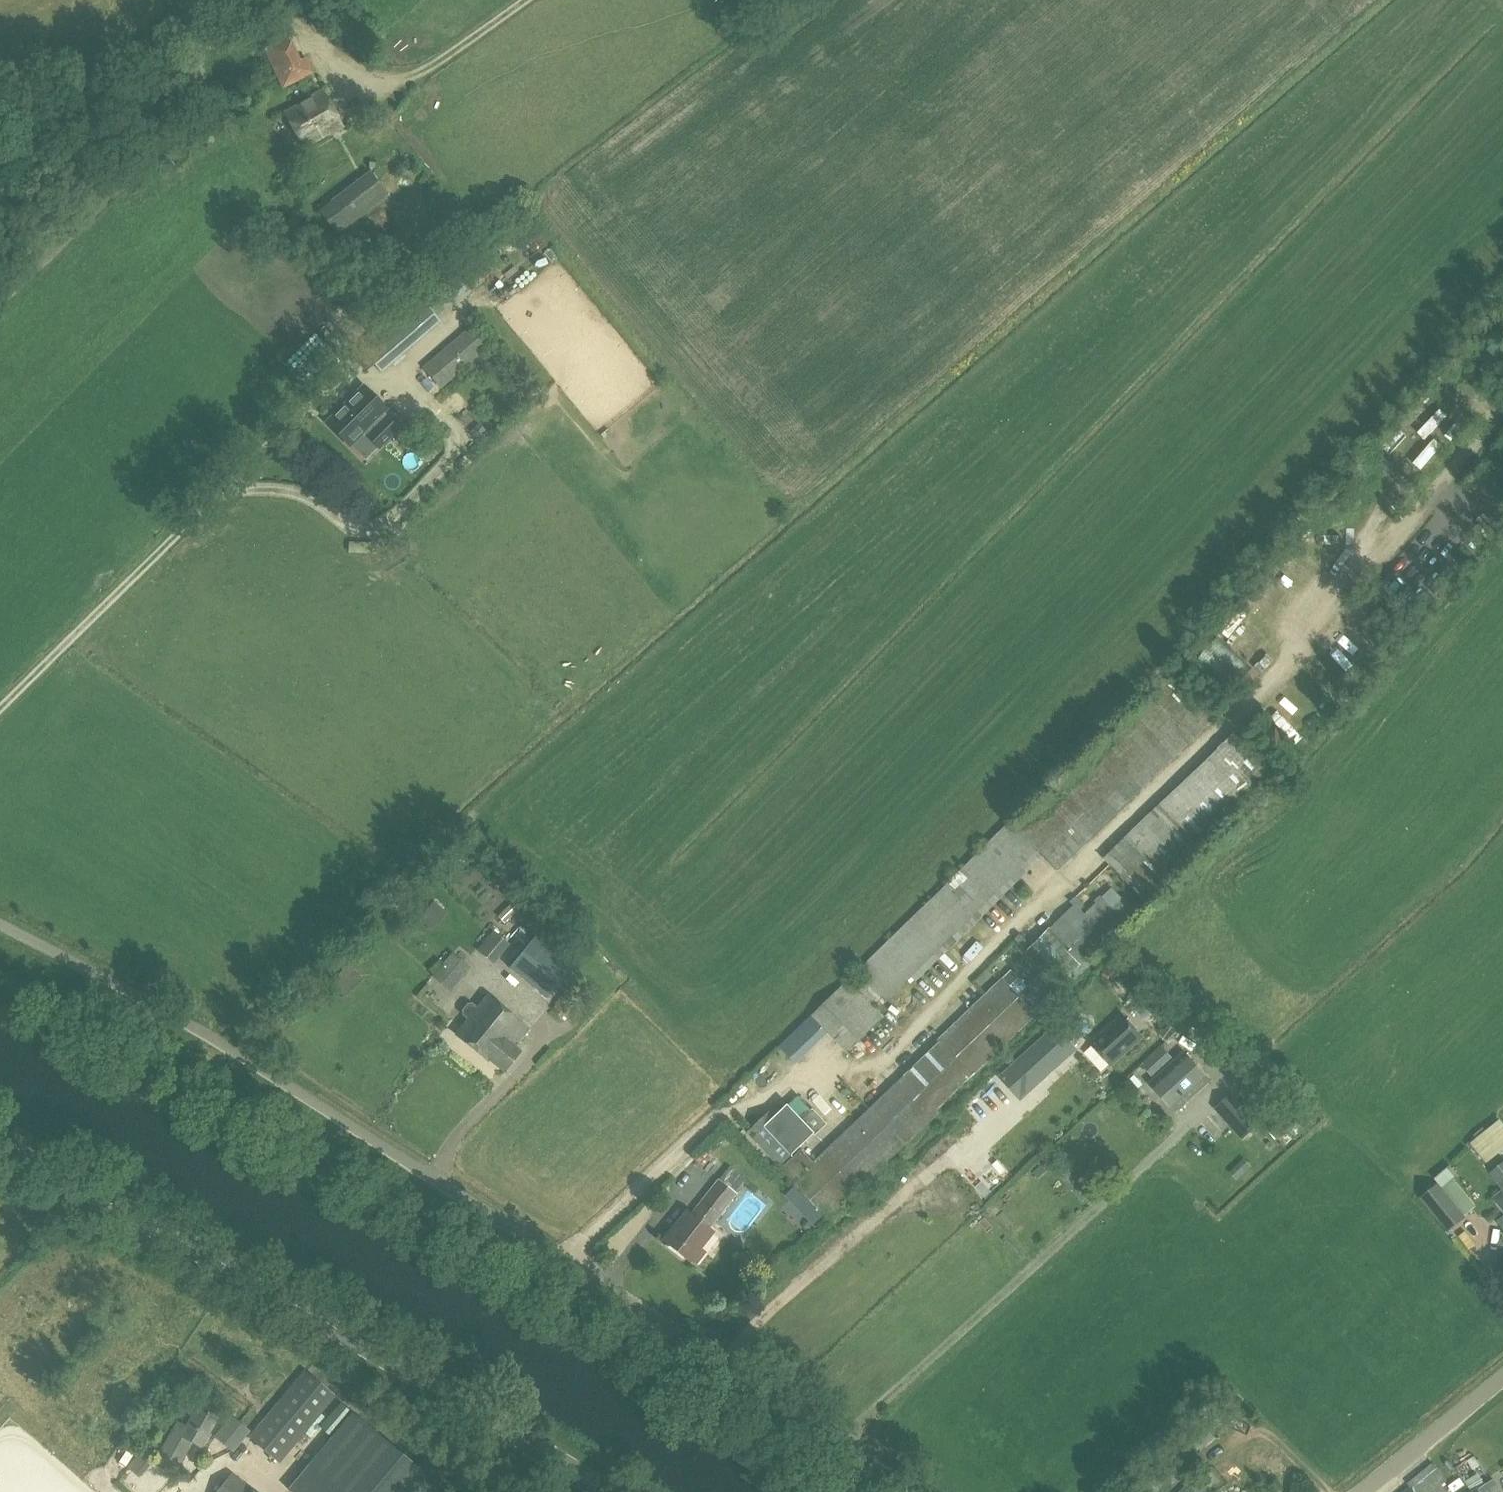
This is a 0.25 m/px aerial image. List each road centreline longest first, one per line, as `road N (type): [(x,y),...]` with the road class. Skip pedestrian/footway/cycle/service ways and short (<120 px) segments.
road 1 (unclassified): [(0,928),(218,1038),(926,1491)]
road 2 (secondary): [(607,1491),(319,1318),(0,1145)]
road 3 (unclassified): [(1360,1491),(1502,1375)]

